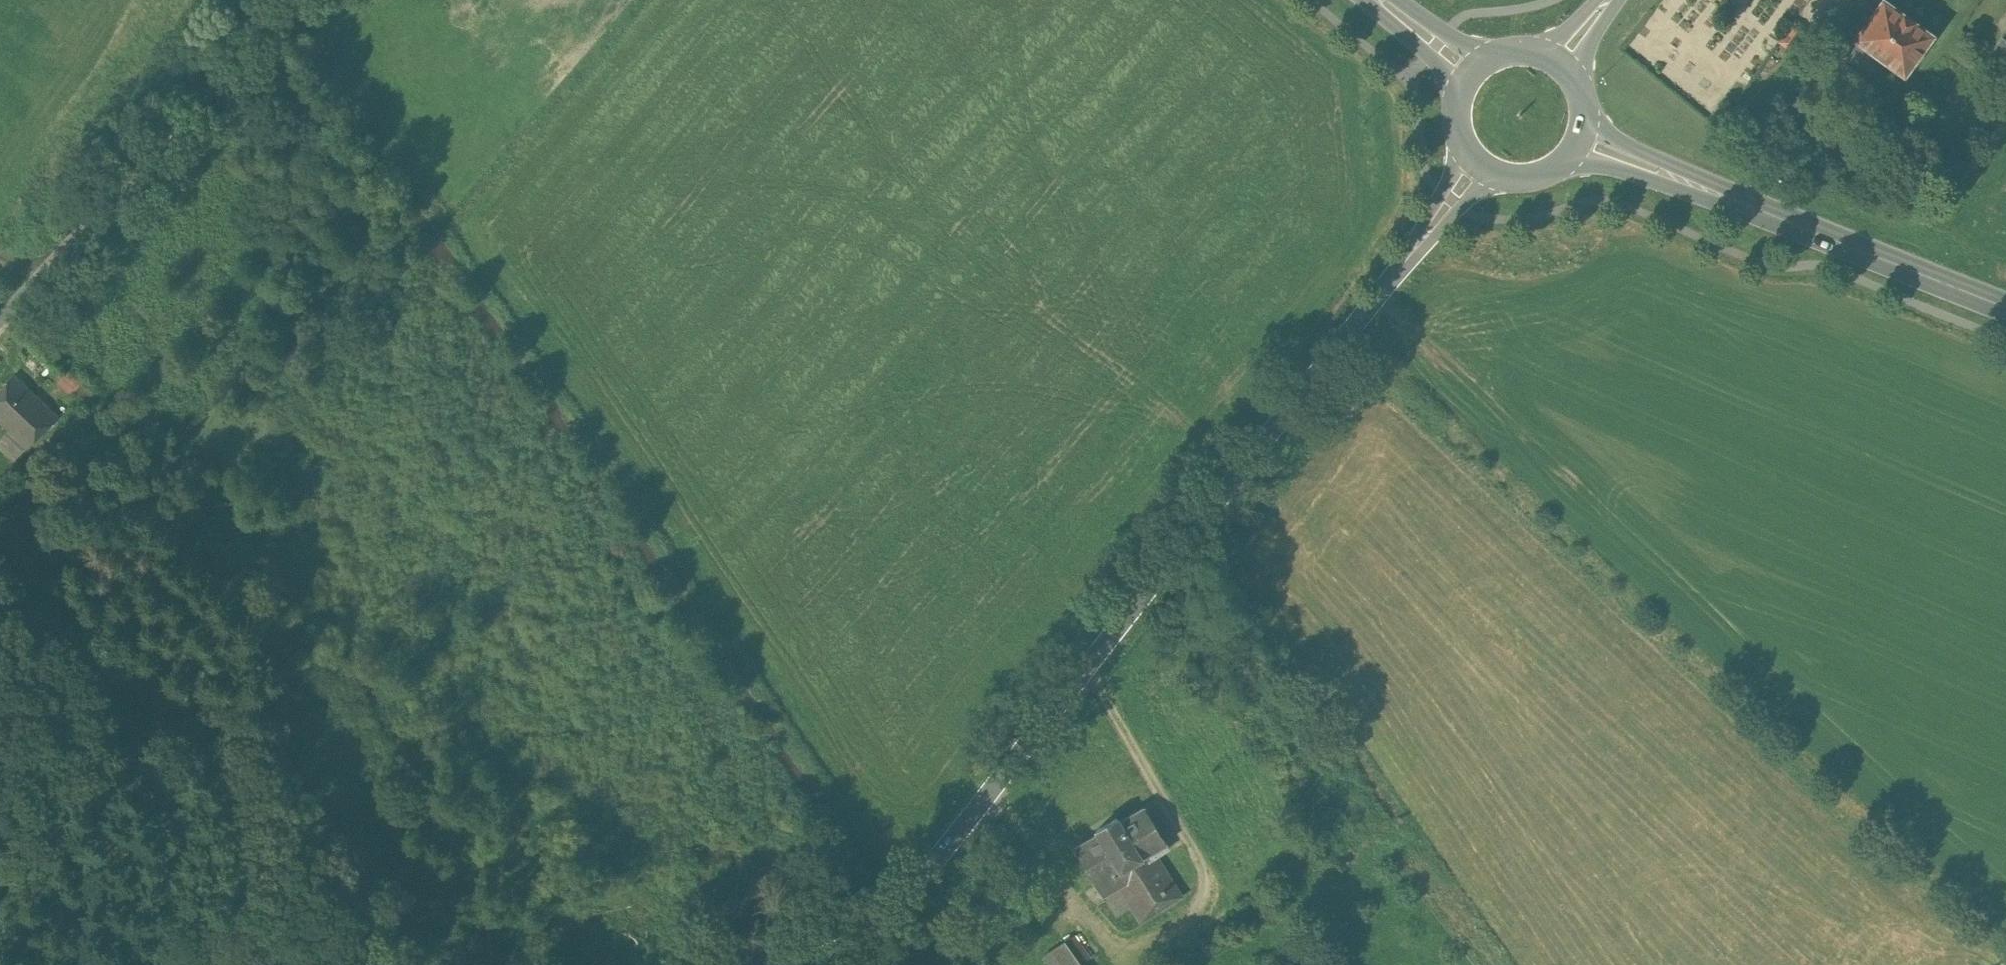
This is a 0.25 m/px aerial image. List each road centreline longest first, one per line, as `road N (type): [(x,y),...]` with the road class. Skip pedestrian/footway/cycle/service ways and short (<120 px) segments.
road 1 (tertiary): [(750,964),(901,890),(956,834),(1483,160)]
road 2 (track): [(414,964),(0,577)]
road 3 (primary): [(1575,138),(2005,305)]
road 4 (track): [(0,322),(293,0)]

